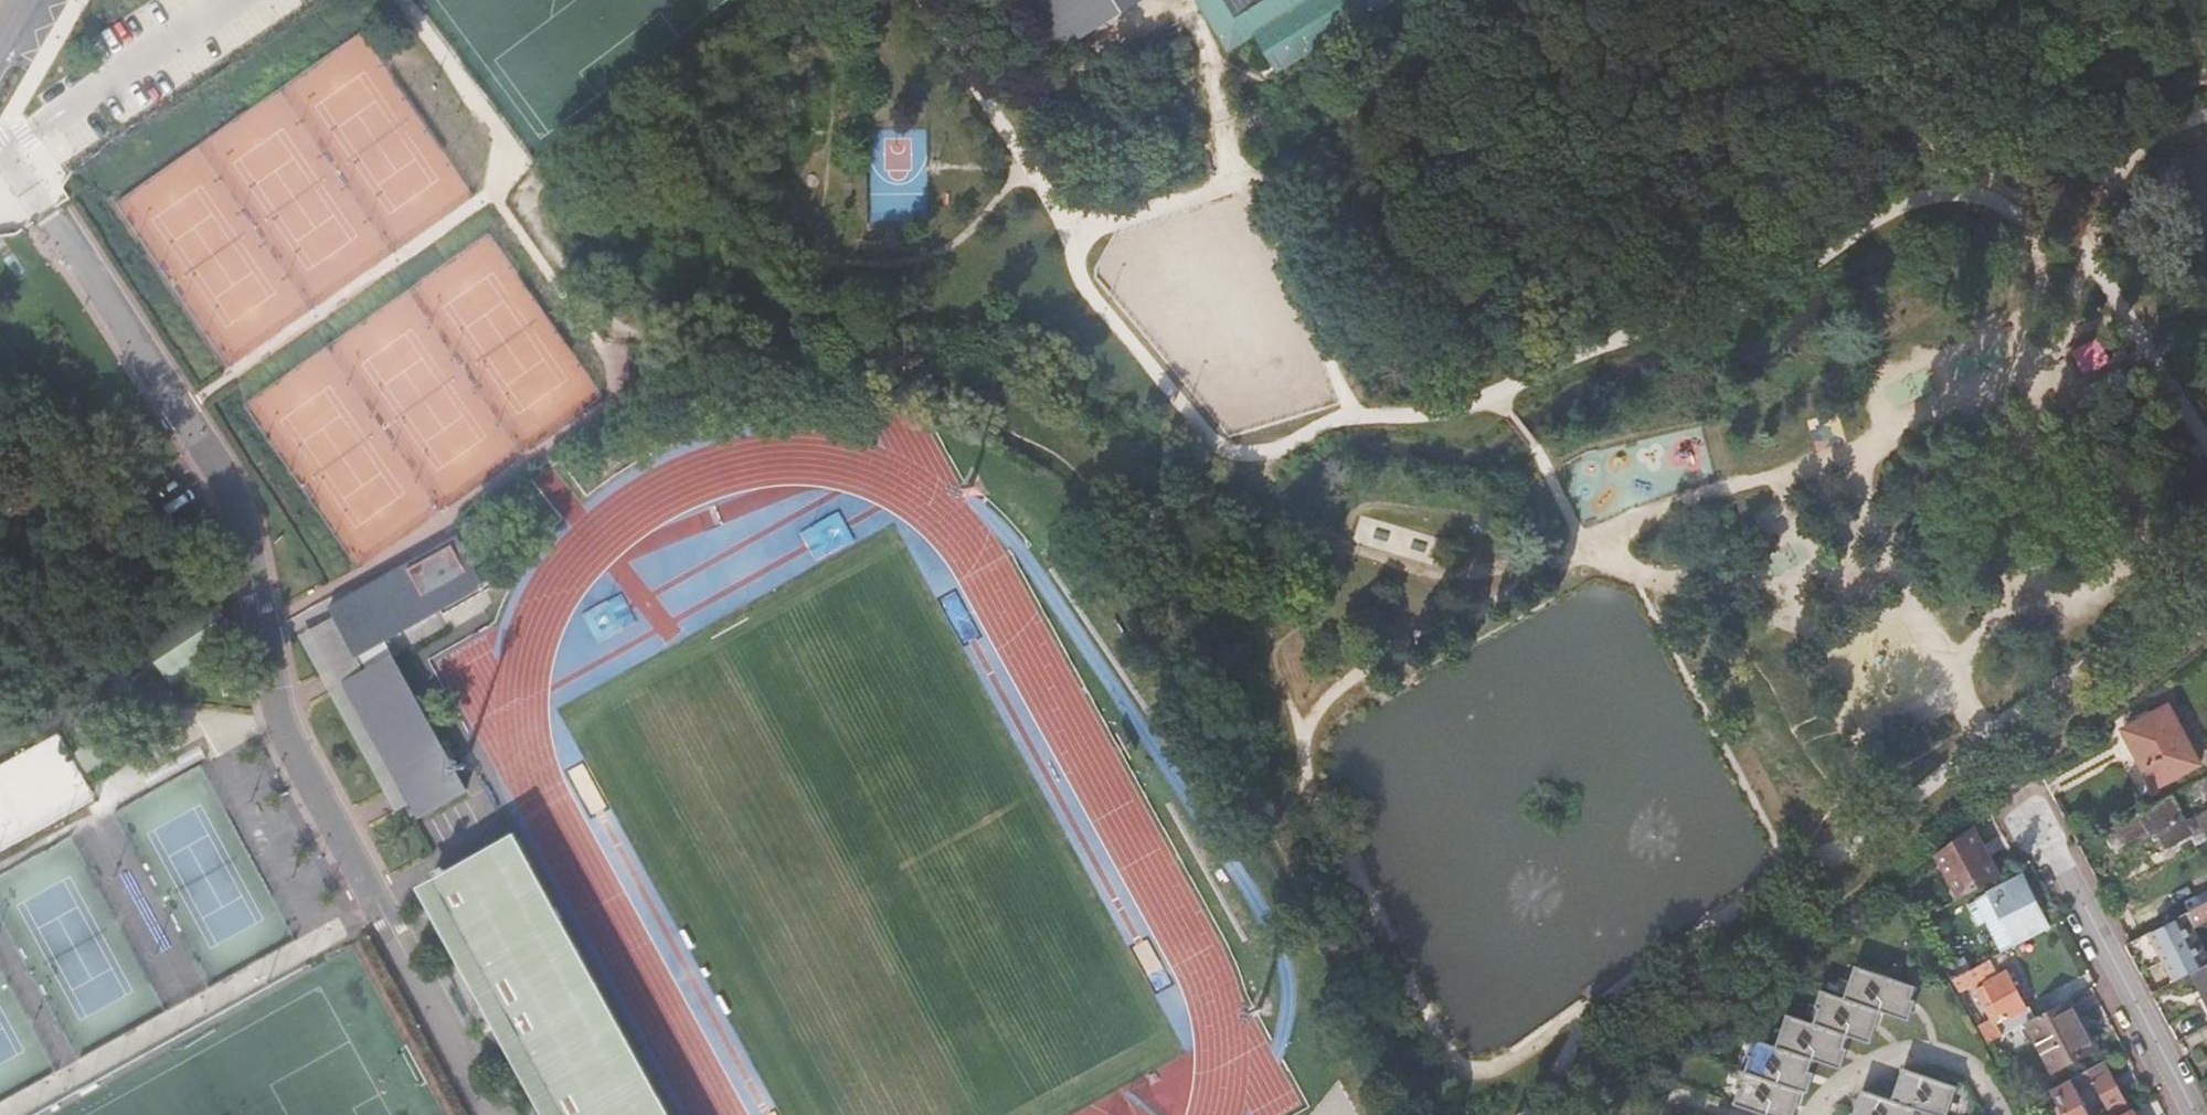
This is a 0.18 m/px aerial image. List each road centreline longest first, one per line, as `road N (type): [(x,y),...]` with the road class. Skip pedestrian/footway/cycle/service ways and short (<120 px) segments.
road 1 (residential): [(2182,1114),(2025,823)]
road 2 (track): [(2206,114),(2172,123),(2071,235)]

